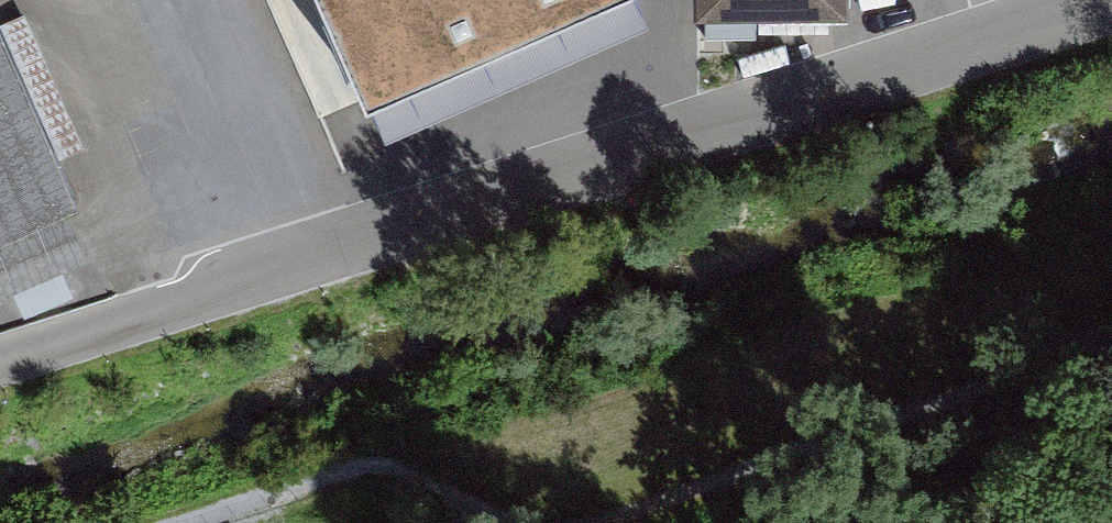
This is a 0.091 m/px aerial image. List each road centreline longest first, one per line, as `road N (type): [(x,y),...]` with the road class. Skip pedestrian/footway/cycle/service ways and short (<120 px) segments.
road 1 (residential): [(0,362),(1106,0)]
road 2 (track): [(1111,334),(596,522)]
road 3 (track): [(509,522),(368,461),(181,522)]

